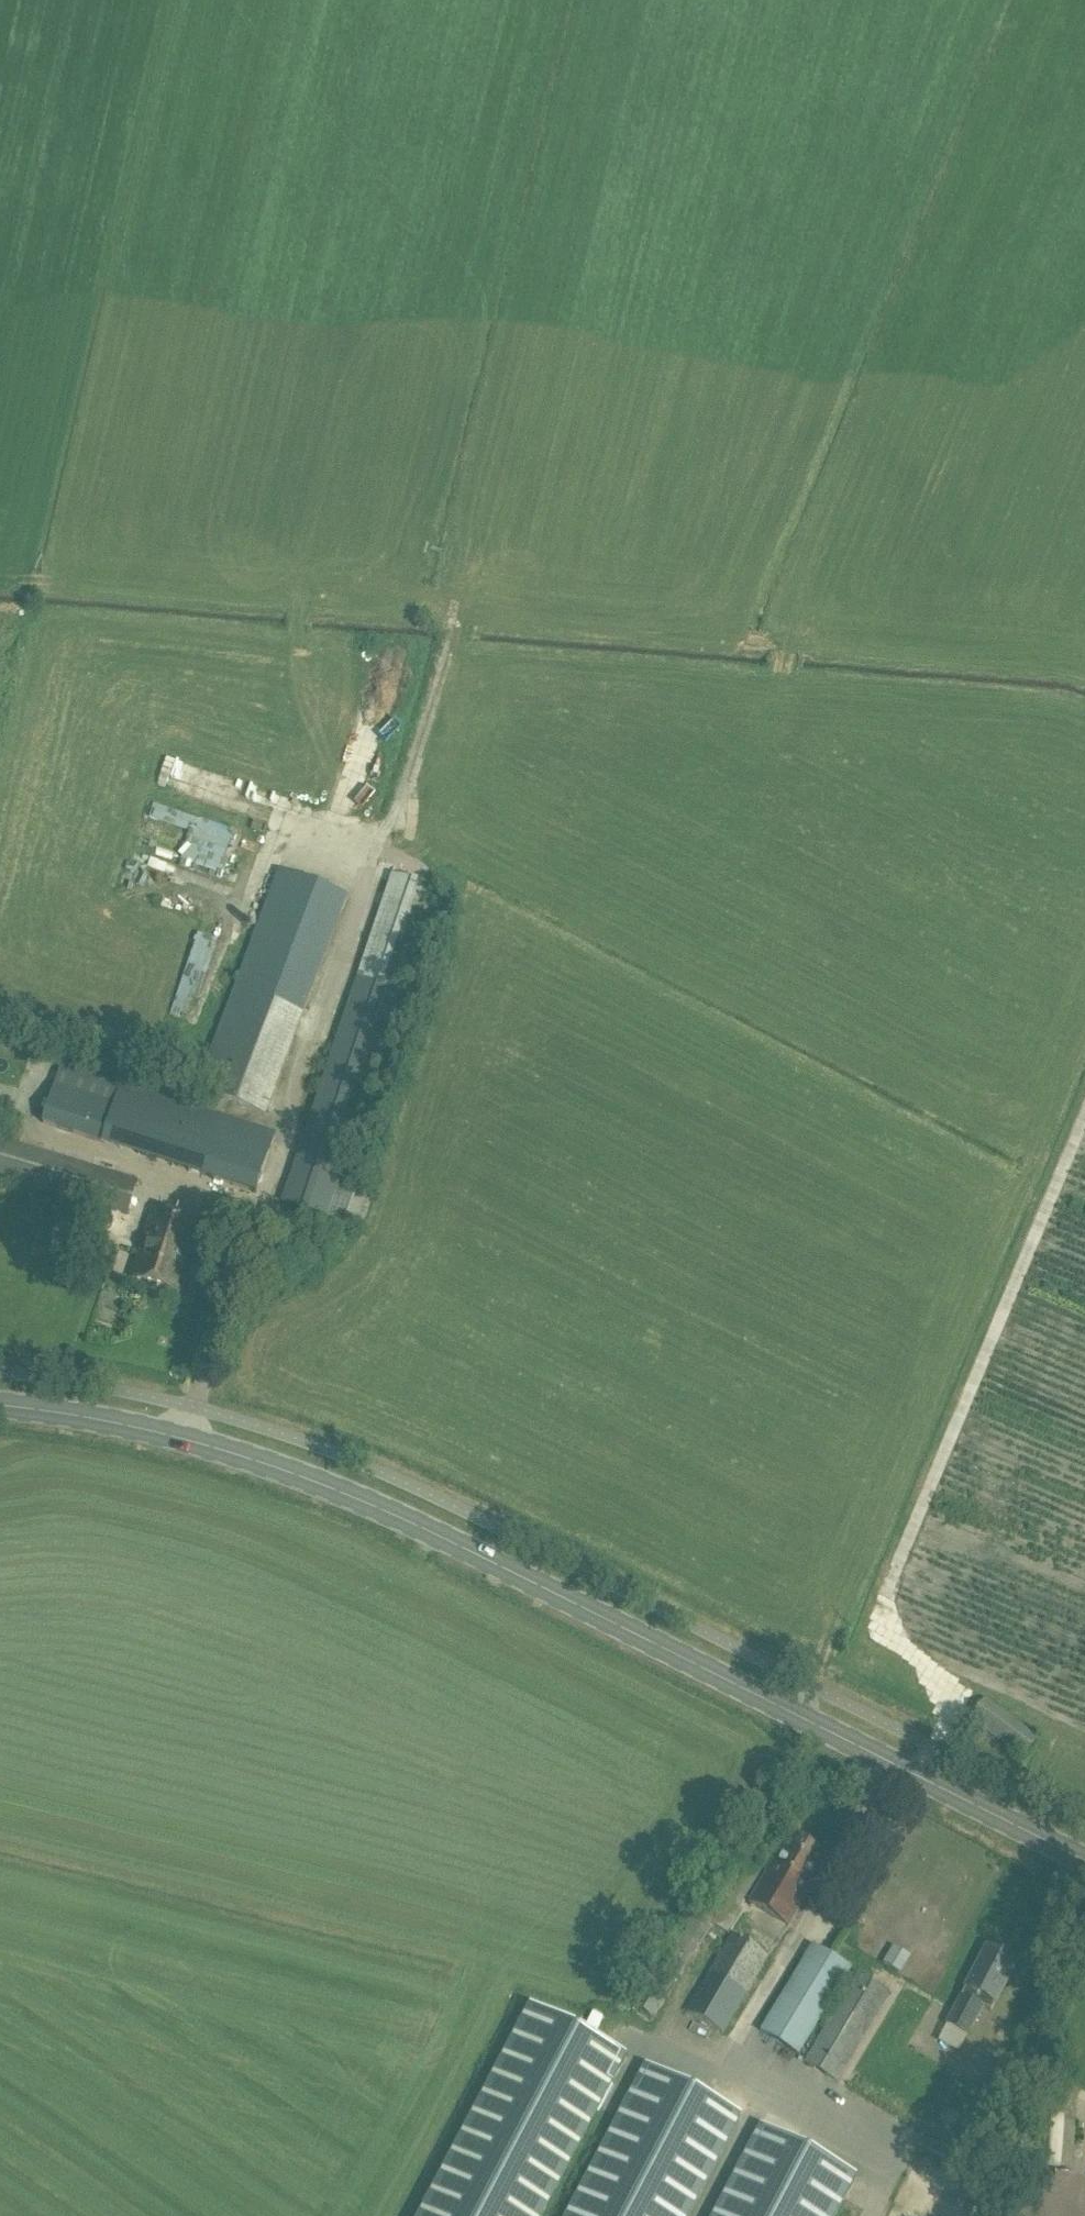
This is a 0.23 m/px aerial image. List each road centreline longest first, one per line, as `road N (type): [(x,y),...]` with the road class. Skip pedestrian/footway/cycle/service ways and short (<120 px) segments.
road 1 (secondary): [(1084,1860),(456,1545),(309,1481),(183,1440),(0,1406)]

